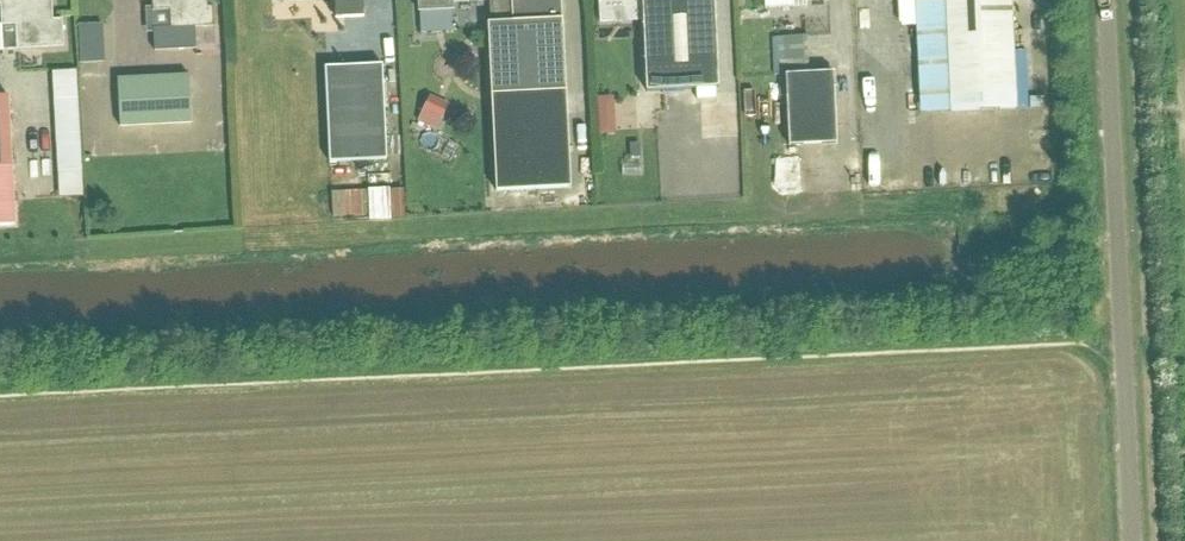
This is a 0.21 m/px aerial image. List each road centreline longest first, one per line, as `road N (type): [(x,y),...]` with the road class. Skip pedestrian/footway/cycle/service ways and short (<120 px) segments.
road 1 (unclassified): [(1132,540),(1103,0)]

